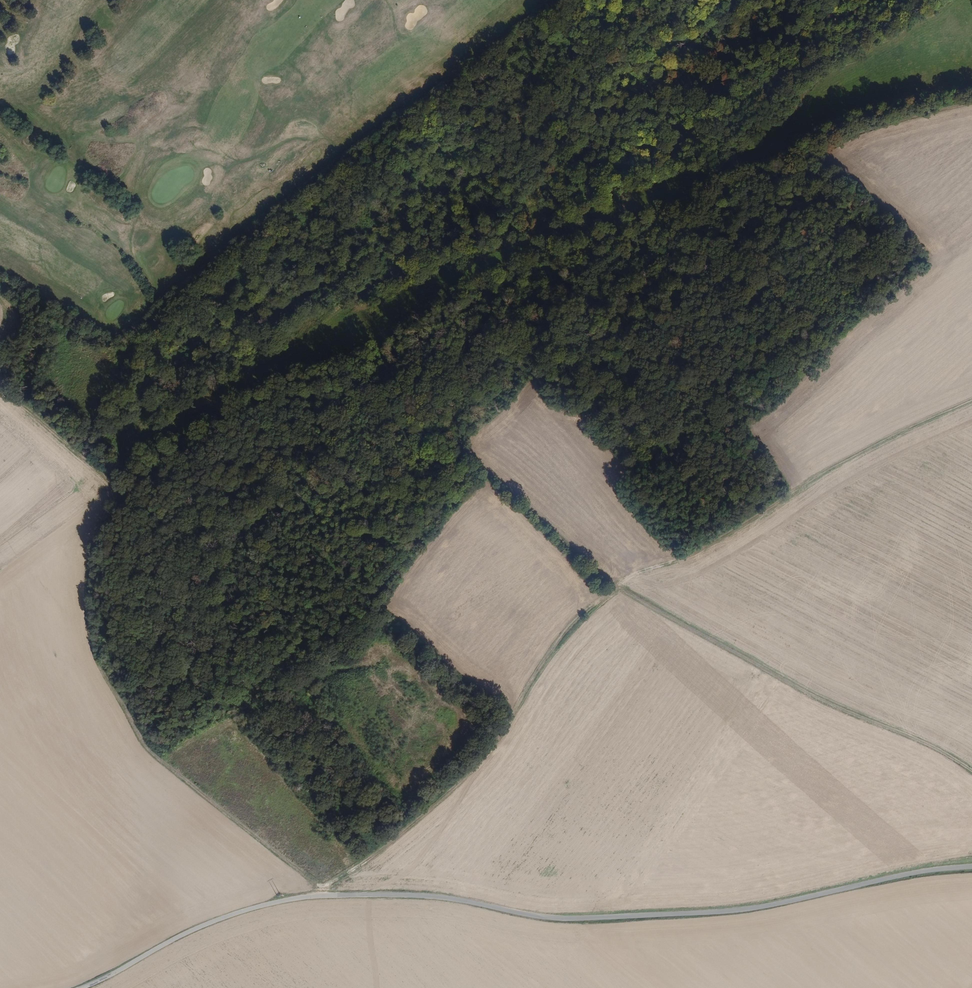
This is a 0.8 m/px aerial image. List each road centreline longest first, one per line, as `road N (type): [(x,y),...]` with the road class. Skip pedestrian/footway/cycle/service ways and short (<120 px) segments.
road 1 (track): [(258,404),(365,410),(424,429),(617,586),(792,685),(971,771)]
road 2 (track): [(971,103),(859,134),(649,251),(464,317),(351,387),(258,404)]
road 3 (track): [(0,381),(120,492),(96,531),(91,605),(96,651),(138,731),(152,752),(322,895)]
road 4 (unclassified): [(971,866),(746,909),(575,919),(443,897),(322,895)]
road 5 (track): [(617,586),(560,637),(506,726),(459,782),(322,895)]
road 6 (track): [(617,586),(696,552),(839,464),(971,400)]
road 7 (unclassified): [(82,987),(205,924),(322,895)]
road 8 (track): [(258,404),(120,492)]

